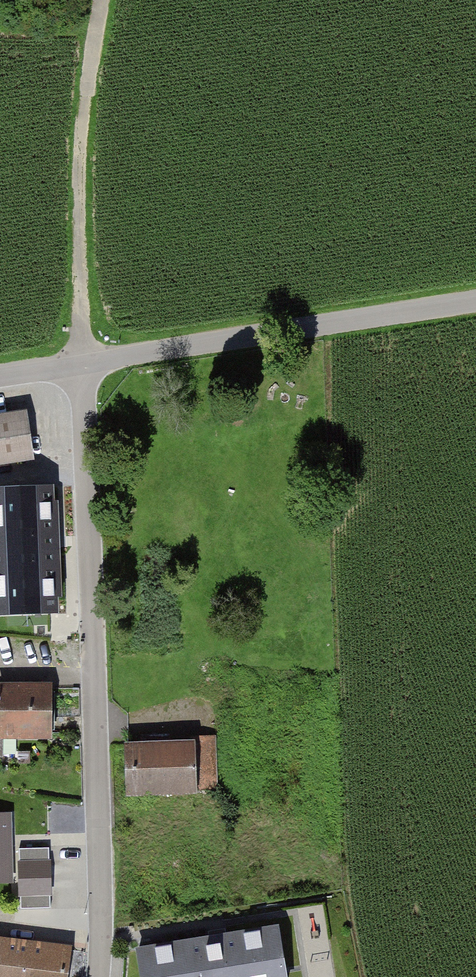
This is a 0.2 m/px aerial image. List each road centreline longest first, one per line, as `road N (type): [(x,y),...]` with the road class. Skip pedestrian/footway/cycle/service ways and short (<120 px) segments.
road 1 (residential): [(82,361),(98,976)]
road 2 (unclassified): [(475,304),(82,361)]
road 3 (track): [(101,0),(82,118),(82,361)]

